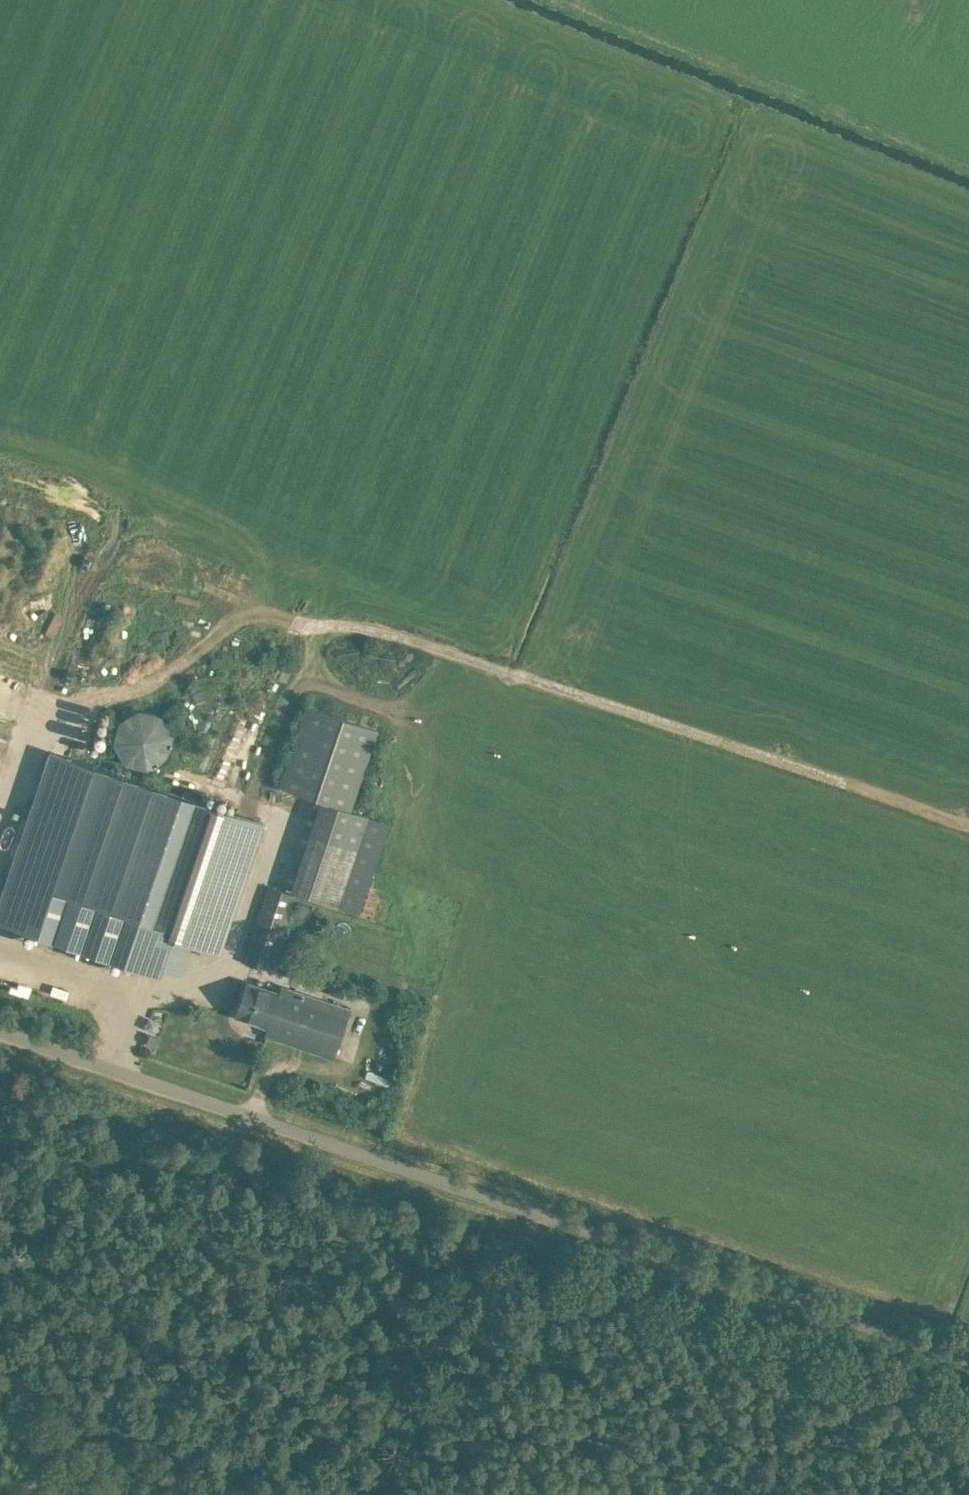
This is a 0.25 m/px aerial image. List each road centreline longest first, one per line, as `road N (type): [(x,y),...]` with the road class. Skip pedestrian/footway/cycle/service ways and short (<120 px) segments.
road 1 (unclassified): [(968,1361),(0,1031)]
road 2 (track): [(968,827),(489,667),(343,627),(309,663),(258,787)]
road 3 (track): [(43,699),(112,695),(259,620),(343,627)]

